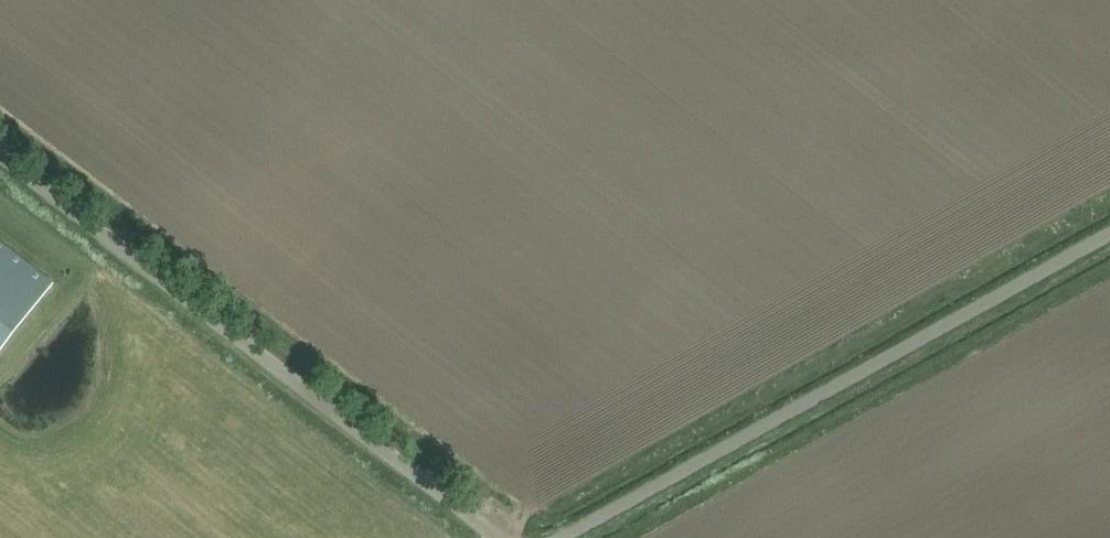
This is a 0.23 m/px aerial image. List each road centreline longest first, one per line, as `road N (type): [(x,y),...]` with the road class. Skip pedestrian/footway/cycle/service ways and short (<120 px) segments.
road 1 (unclassified): [(496,537),(0,158)]
road 2 (track): [(1109,236),(577,537)]

